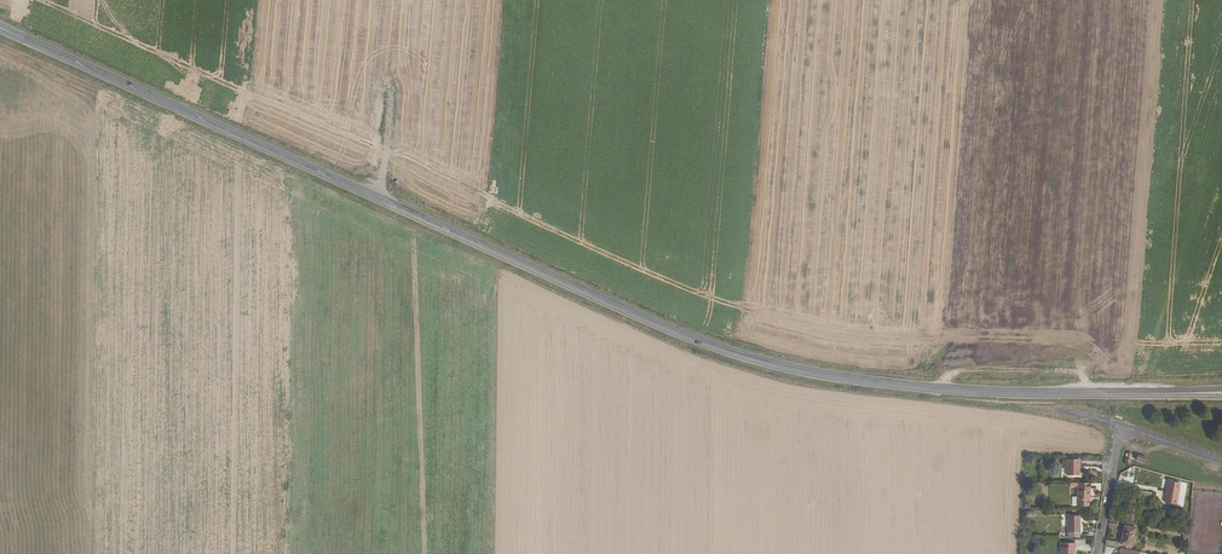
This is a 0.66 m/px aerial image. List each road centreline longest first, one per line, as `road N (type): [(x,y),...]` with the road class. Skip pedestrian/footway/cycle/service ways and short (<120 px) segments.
road 1 (primary): [(378,199),(659,325),(788,368),(945,390),(1206,393)]
road 2 (track): [(796,0),(770,323),(775,333),(949,373),(945,390)]
road 3 (primary): [(378,199),(5,30)]
road 4 (track): [(949,373),(1075,372),(1085,394)]
road 5 (residential): [(1097,553),(1121,426)]

